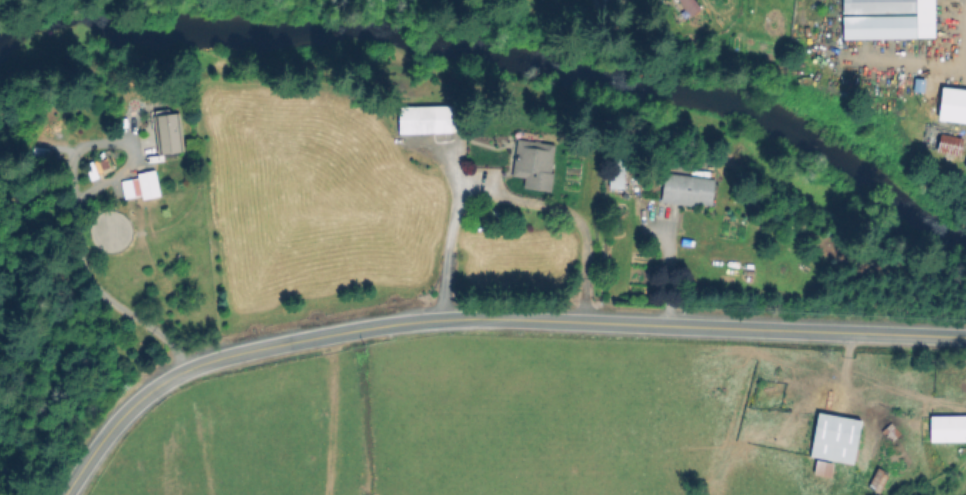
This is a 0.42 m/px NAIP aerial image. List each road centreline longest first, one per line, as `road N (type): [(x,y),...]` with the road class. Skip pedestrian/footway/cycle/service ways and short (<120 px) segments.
road 1 (secondary): [(61,494),(123,410),(166,378),(218,356),(345,329),(445,316),(965,334)]

